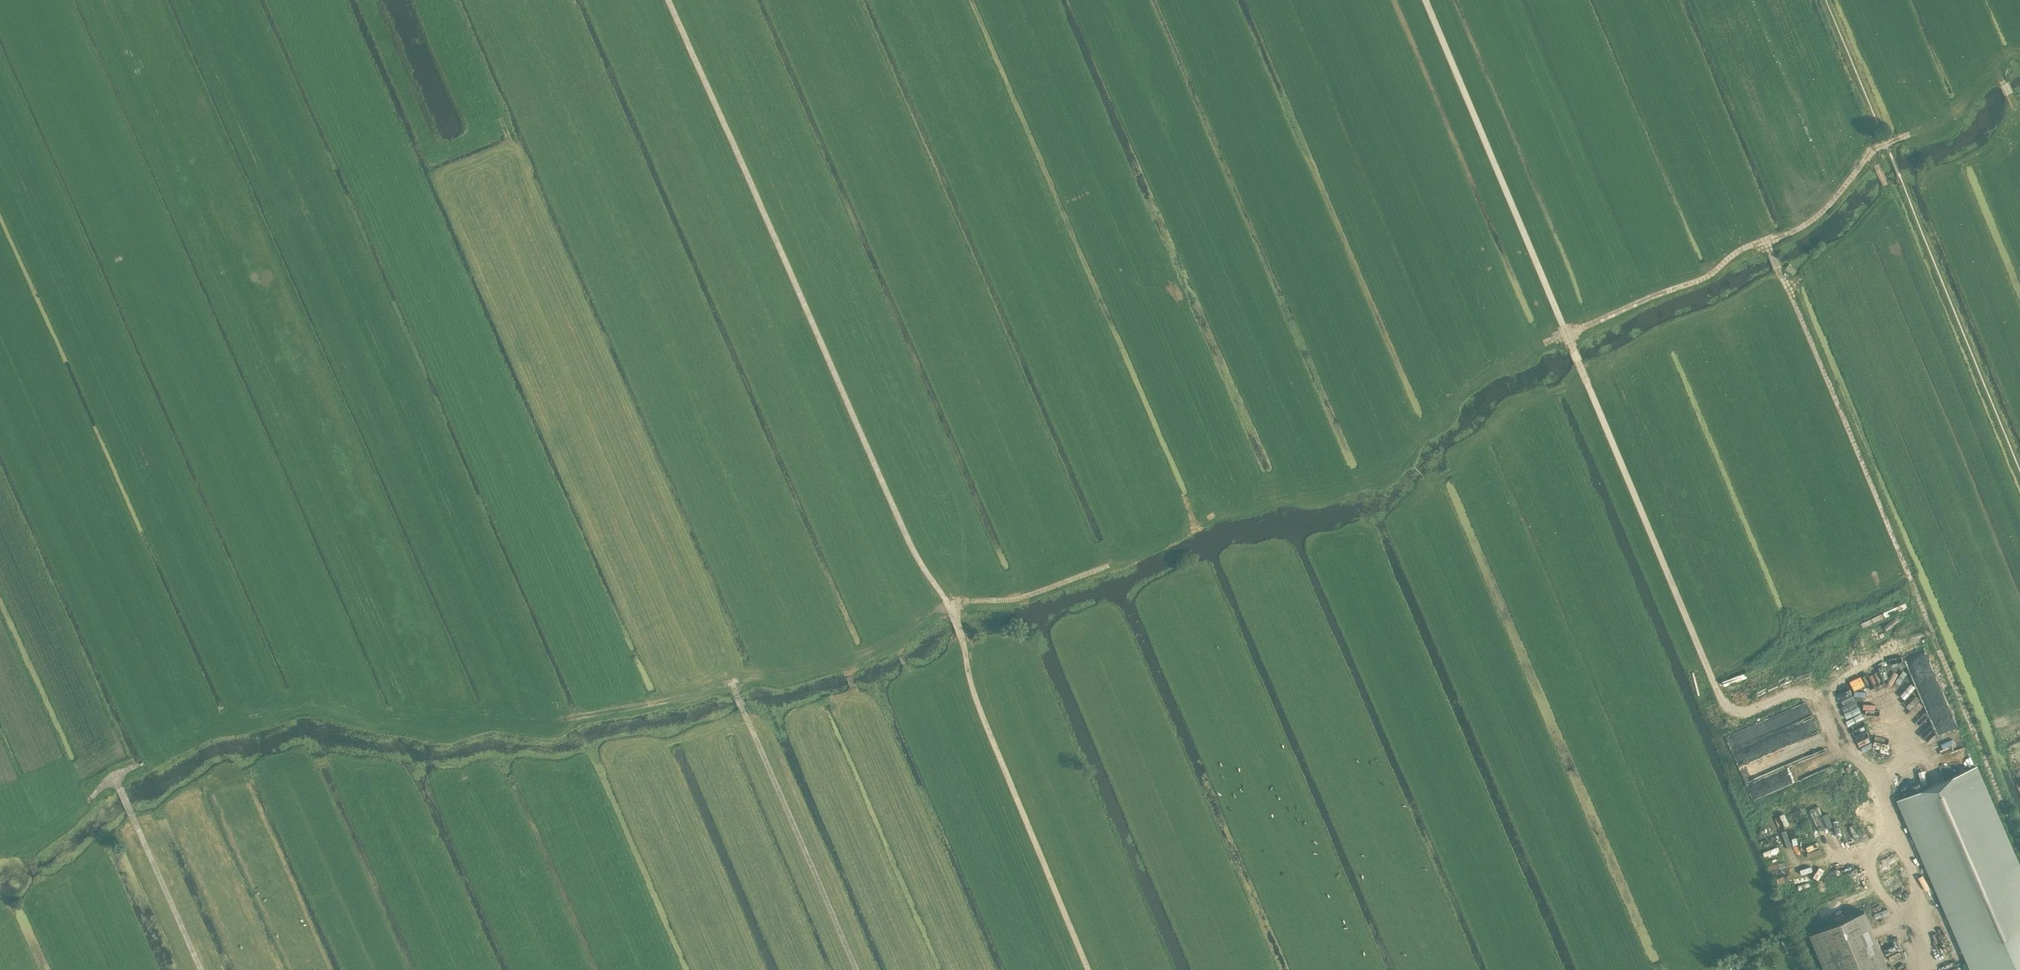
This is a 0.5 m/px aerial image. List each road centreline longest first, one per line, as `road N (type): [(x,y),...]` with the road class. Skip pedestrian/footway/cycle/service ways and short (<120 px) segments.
road 1 (track): [(669,0),(909,540),(952,606),(1014,599),(1111,567),(1226,509),(1360,480),(1469,387),(1815,220),(1874,151),(1948,128),(2004,78)]
road 2 (track): [(1930,969),(1918,926),(1924,901),(1863,768),(1811,687),(1729,713),(1428,0)]
road 3 (track): [(594,711),(842,661),(952,606),(976,696),(1090,969)]
road 4 (track): [(113,777),(239,722),(302,705),(361,722),(477,725),(500,718)]
road 5 (track): [(857,969),(732,680)]
road 6 (track): [(202,969),(120,788)]
road 7 (track): [(1484,666),(1425,477)]
road 8 (track): [(0,858),(68,822),(113,777),(120,788)]

